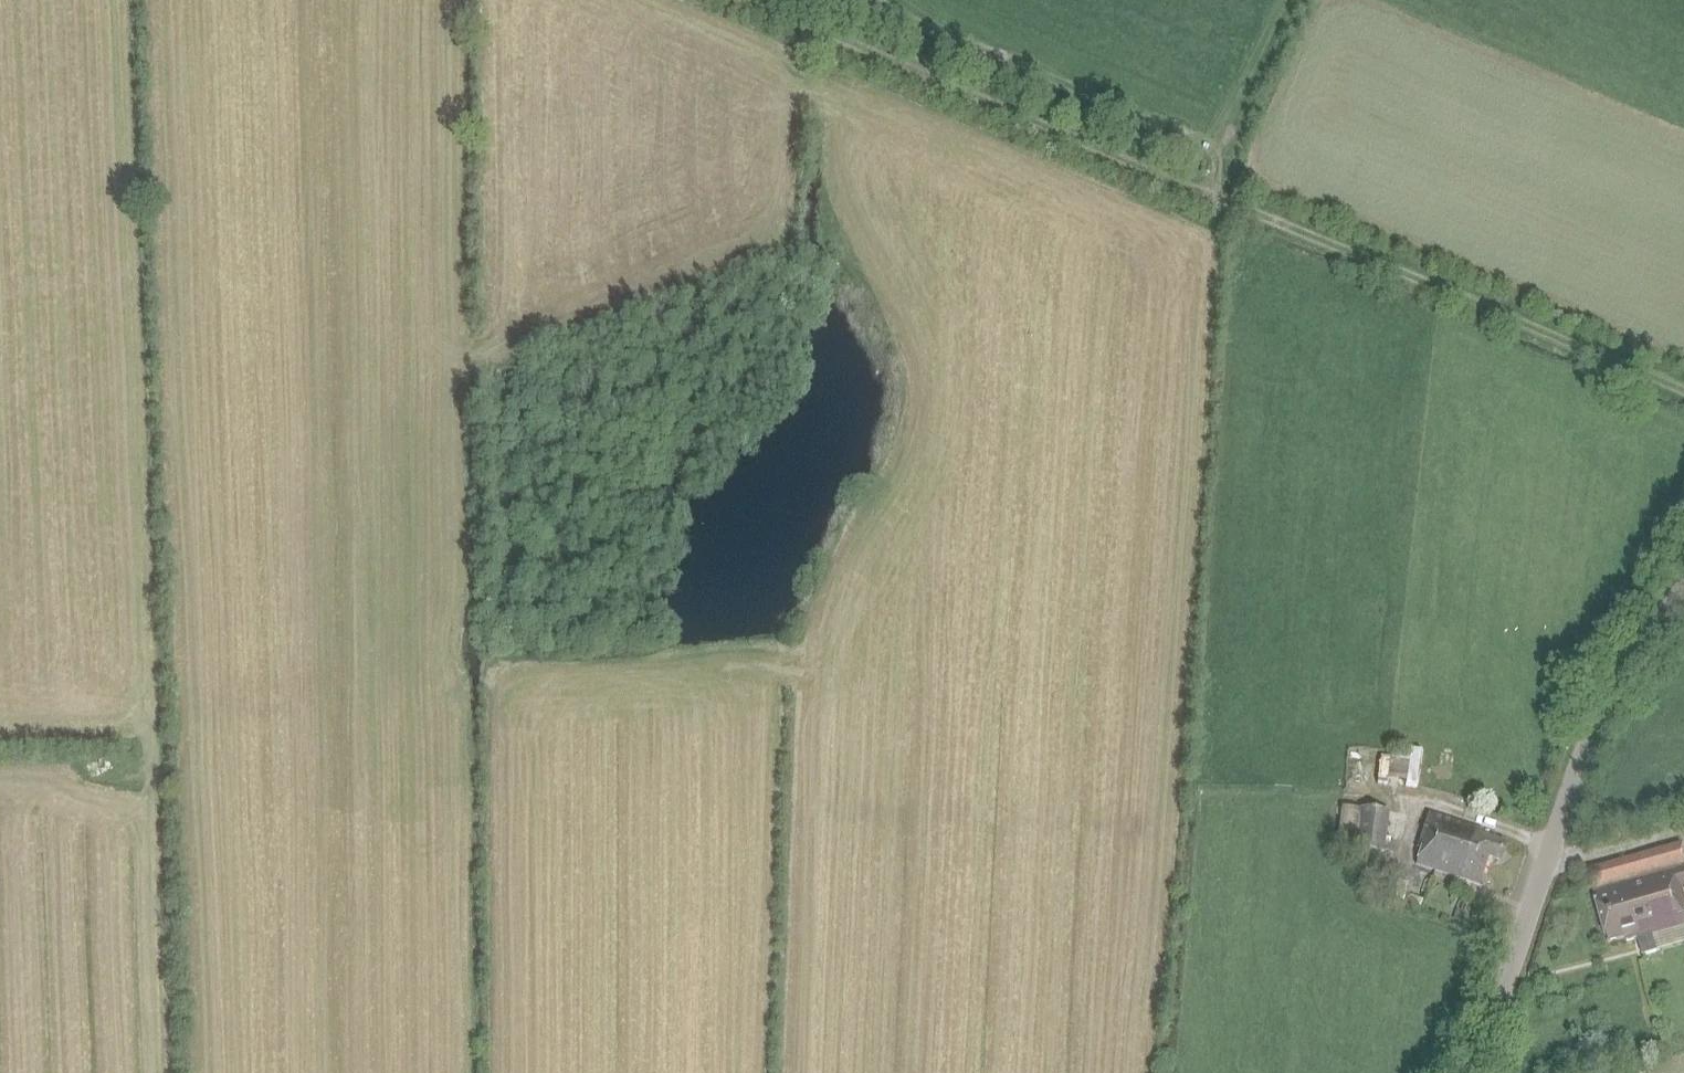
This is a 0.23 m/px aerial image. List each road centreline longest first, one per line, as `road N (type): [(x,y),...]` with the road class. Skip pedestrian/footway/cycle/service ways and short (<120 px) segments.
road 1 (unclassified): [(1462,1072),(1520,936),(1597,710),(1683,587)]

